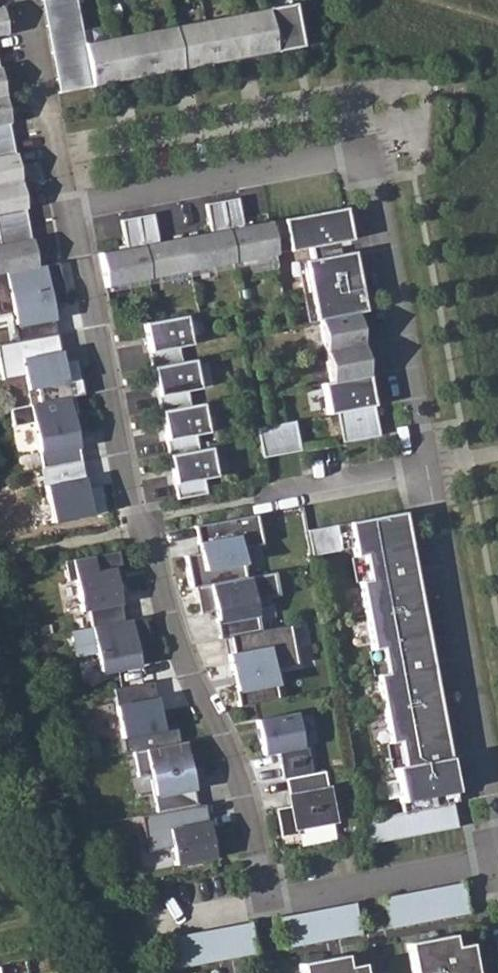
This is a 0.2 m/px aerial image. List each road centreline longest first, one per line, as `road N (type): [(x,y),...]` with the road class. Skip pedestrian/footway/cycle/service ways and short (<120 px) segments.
road 1 (residential): [(137,522),(153,541),(177,636),(222,734),(266,896)]
road 2 (residential): [(495,858),(420,468)]
road 3 (residential): [(420,468),(357,151)]
road 4 (residential): [(73,206),(137,522)]
road 5 (residential): [(73,206),(357,151)]
road 6 (residential): [(137,522),(420,468)]
road 7 (residential): [(495,858),(266,896)]
road 8 (residential): [(25,0),(55,158),(73,206)]
road 9 (residential): [(266,896),(98,925)]

